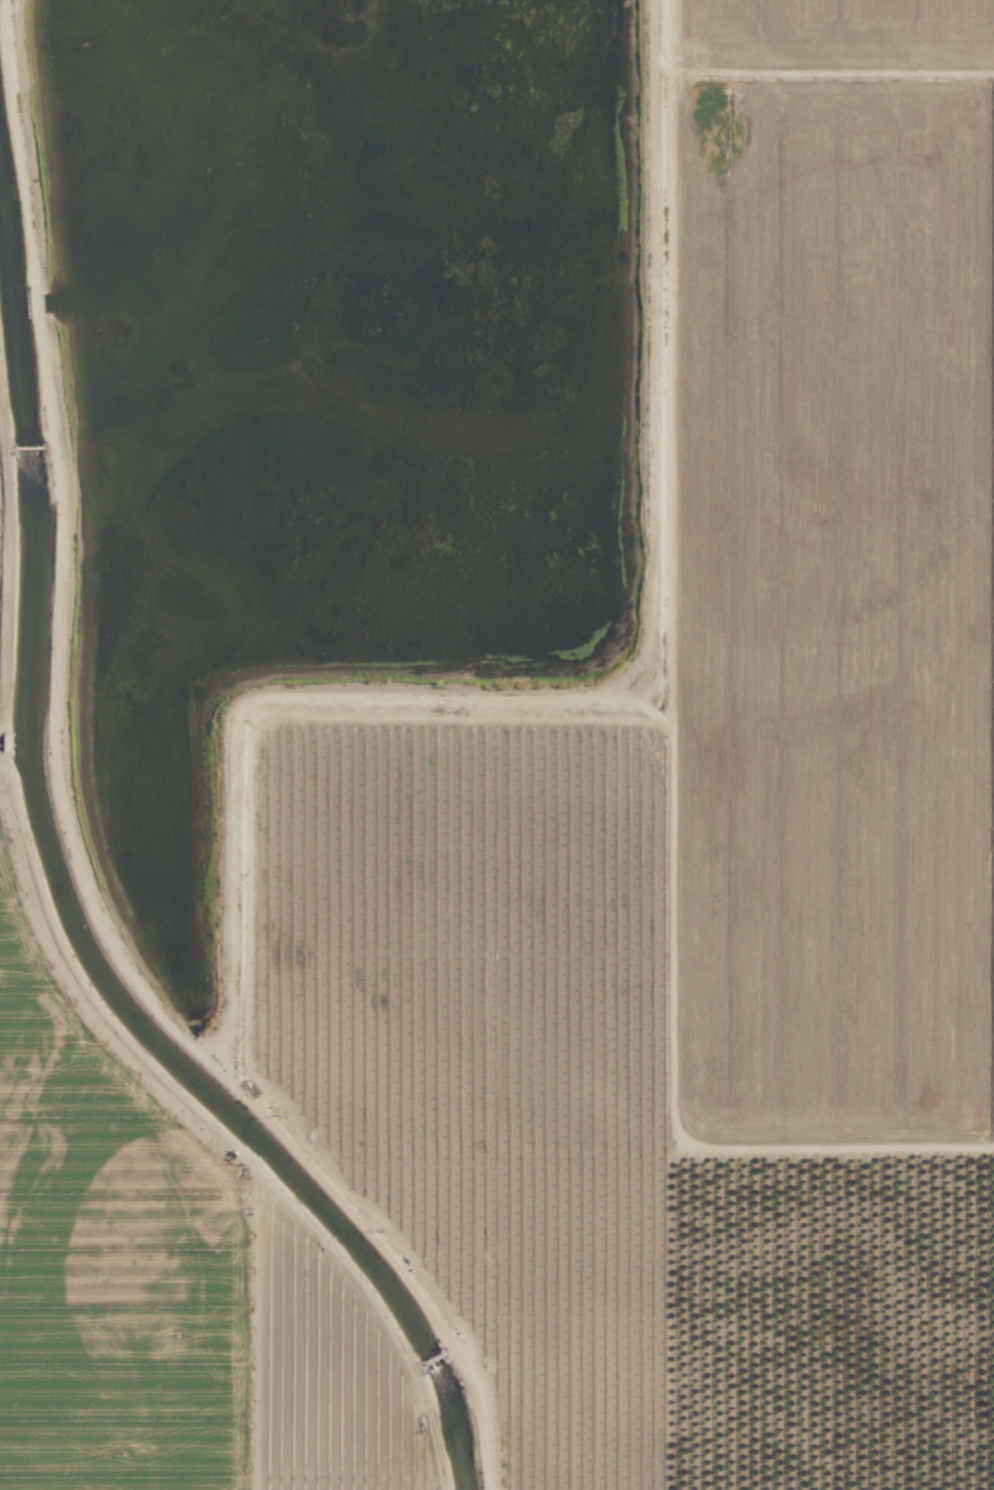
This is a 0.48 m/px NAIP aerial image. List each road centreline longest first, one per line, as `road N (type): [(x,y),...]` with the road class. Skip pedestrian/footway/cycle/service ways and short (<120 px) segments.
road 1 (track): [(9,0),(8,72),(54,449),(50,764),(67,842),(108,945),(162,1018),(439,1320),(478,1412),(486,1489)]

